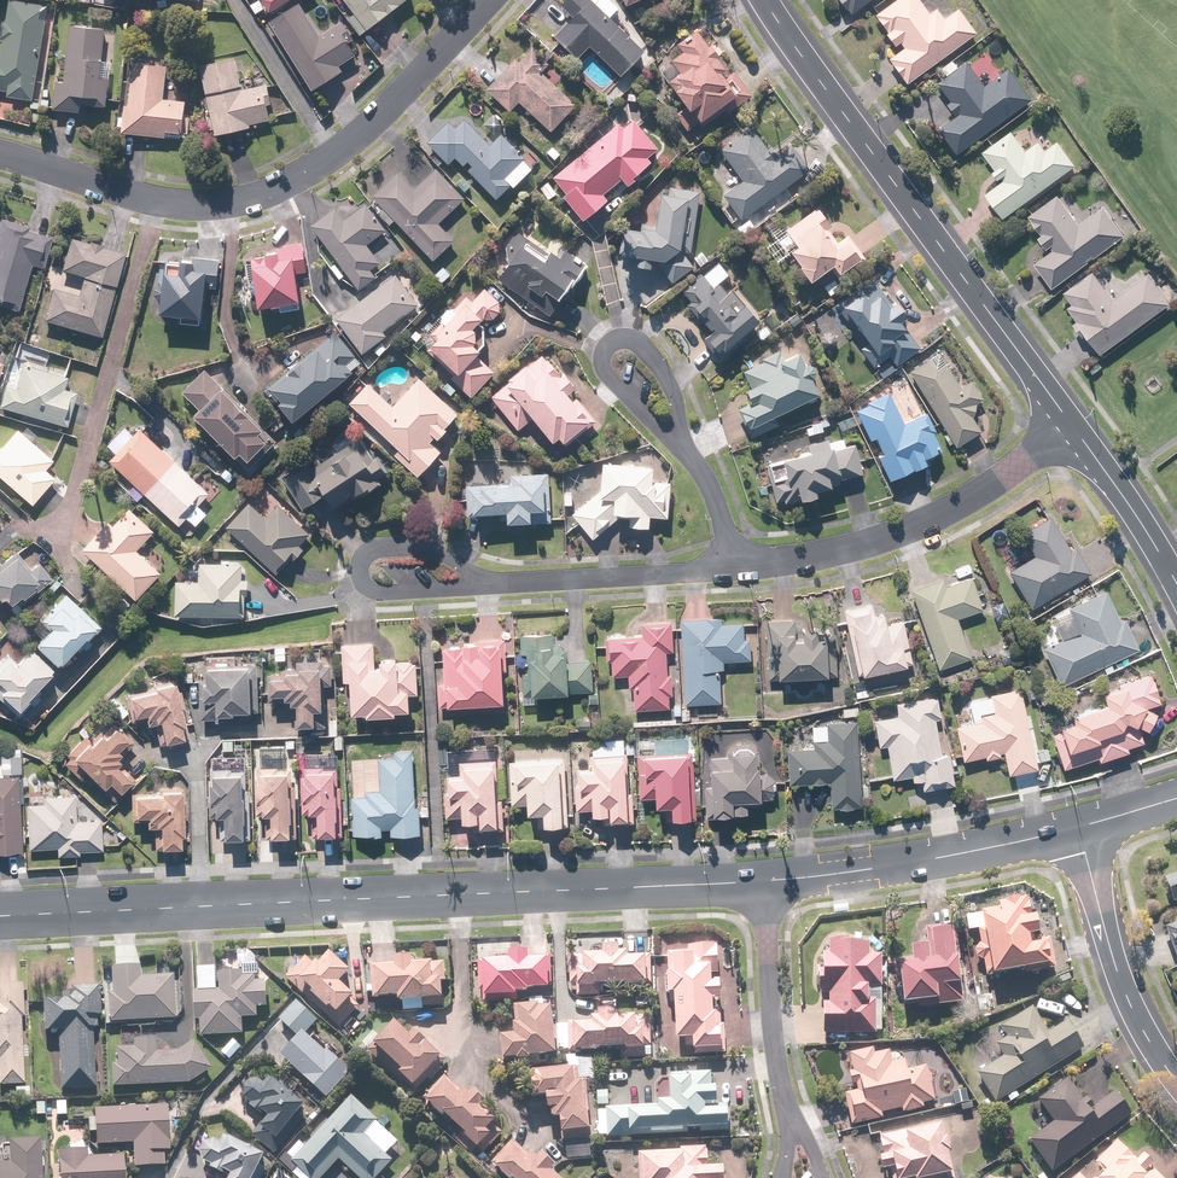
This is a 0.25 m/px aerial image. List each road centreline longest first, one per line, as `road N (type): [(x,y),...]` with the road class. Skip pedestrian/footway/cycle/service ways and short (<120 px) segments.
road 1 (secondary): [(0,913),(759,879)]
road 2 (residential): [(0,156),(177,203),(269,193),(365,131),(487,0)]
road 3 (residential): [(765,0),(1072,424)]
road 4 (residential): [(1072,424),(973,498),(917,527),(832,553),(740,569)]
road 5 (secondary): [(759,879),(872,869),(1076,826)]
road 6 (residential): [(1076,826),(1129,1004),(1176,1084)]
road 7 (residential): [(685,451),(604,370),(608,342),(622,335),(643,344),(675,392),(681,420)]
road 8 (residential): [(759,879),(782,1091),(797,1131)]
road 9 (residential): [(740,569),(490,584)]
road 10 (residential): [(490,584),(384,590),(362,574),(373,551),(430,548)]
road 11 (residential): [(1072,424),(1176,589)]
road 12 (residential): [(740,569),(710,486),(685,451)]

